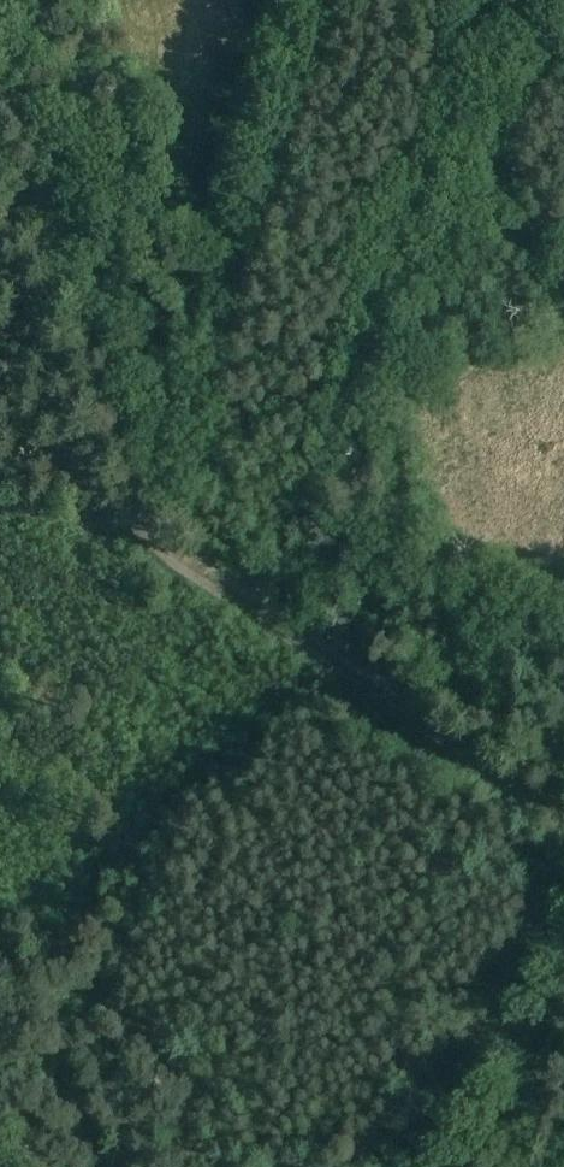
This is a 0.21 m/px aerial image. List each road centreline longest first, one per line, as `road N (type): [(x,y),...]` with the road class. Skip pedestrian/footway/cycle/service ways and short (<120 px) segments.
road 1 (track): [(563,833),(151,547),(141,527),(147,457),(269,0)]
road 2 (track): [(0,145),(81,134),(168,195),(241,163)]
road 3 (track): [(476,1166),(563,965)]

